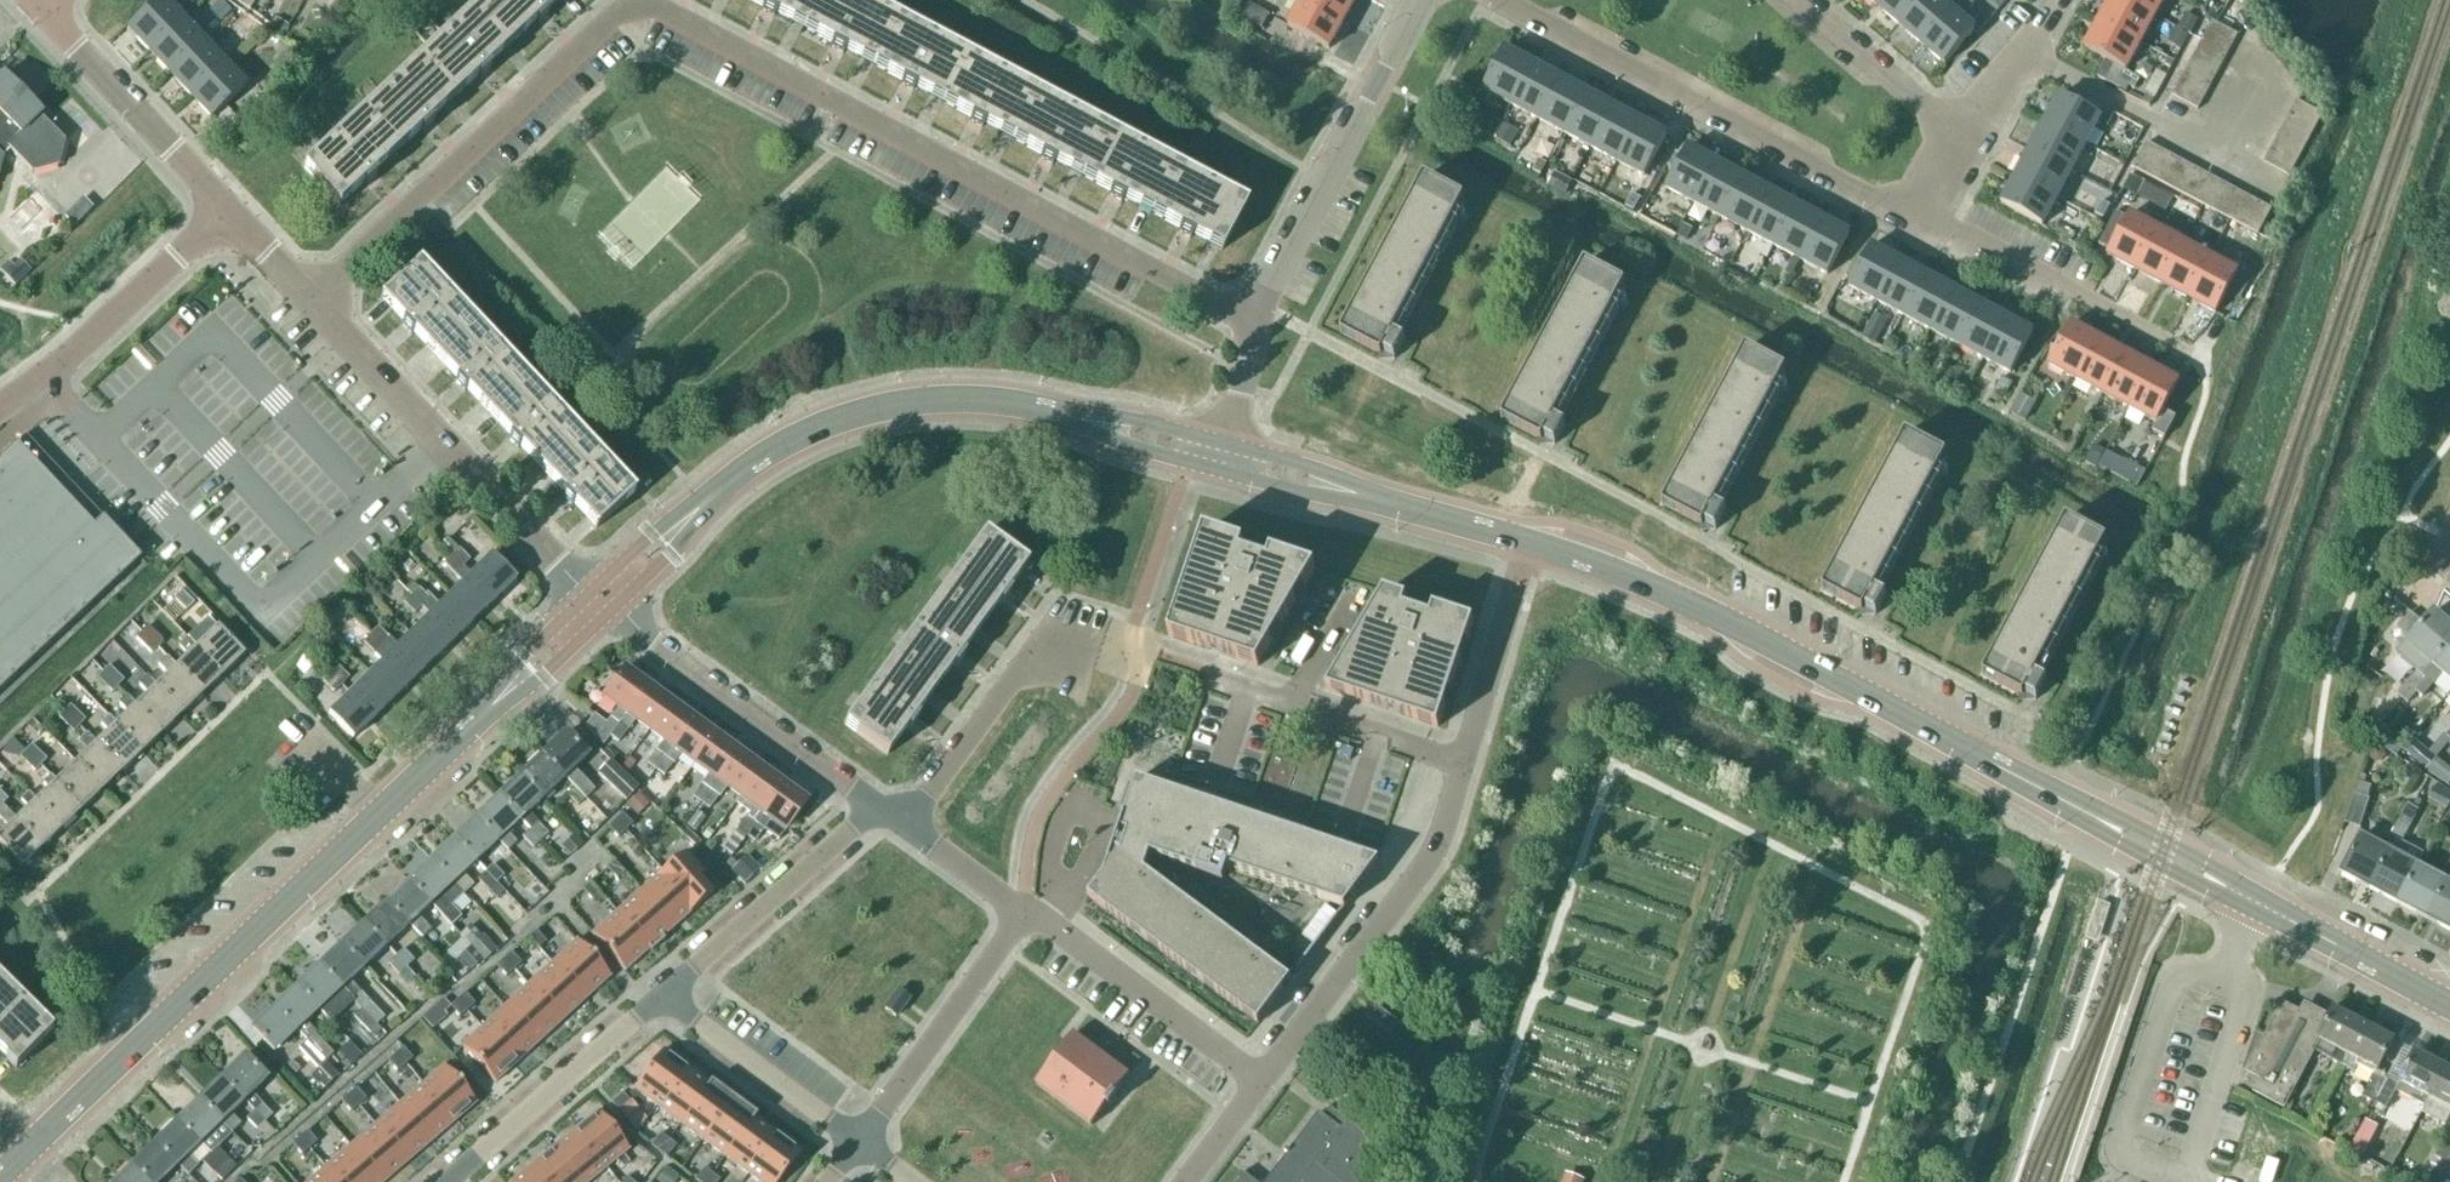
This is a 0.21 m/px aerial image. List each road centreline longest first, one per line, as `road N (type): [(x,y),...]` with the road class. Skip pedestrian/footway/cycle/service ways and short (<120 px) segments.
road 1 (secondary): [(2449,1007),(1665,592),(1529,544)]
road 2 (residential): [(1254,324),(1135,268),(646,0)]
road 3 (secondary): [(597,611),(776,447),(854,411),(998,398),(1063,411)]
road 4 (secondary): [(26,1151),(379,813)]
road 5 (residential): [(1918,214),(1852,189),(1504,0)]
road 6 (residential): [(640,0),(306,298)]
road 7 (unclassified): [(597,611),(306,298)]
road 8 (unclassified): [(1262,1081),(1430,858),(1464,760)]
road 9 (residential): [(1254,324),(1426,0)]
road 10 (residential): [(1464,760),(1136,648)]
road 11 (residential): [(873,804),(597,611)]
road 12 (residential): [(227,213),(65,362),(0,407)]
road 13 (secondary): [(379,813),(597,611)]
road 14 (residential): [(2175,353),(1918,214)]
road 15 (residential): [(1262,1081),(1063,933),(1024,913)]
road 16 (residential): [(662,995),(873,804)]
road 17 (residential): [(447,1181),(662,995)]
road 18 (residential): [(858,1142),(1024,913)]
road 19 (unclassified): [(227,213),(41,18)]
road 20 (residential): [(908,828),(1074,626)]
road 21 (residential): [(858,1142),(662,995)]
road 22 (unclassified): [(1464,760),(1529,544)]
road 23 (secondary): [(1184,459),(1323,496),(1395,503)]
road 24 (residential): [(1962,138),(1803,0)]
road 25 (secondary): [(1395,503),(1319,467),(1206,436)]
road 26 (residential): [(1962,138),(2056,0)]
road 27 (secondary): [(1206,436),(1063,411)]
road 28 (residential): [(1024,913),(908,828)]
road 29 (secondary): [(1529,544),(1395,503)]
road 30 (secondary): [(1063,411),(1088,430),(1184,459)]
road 31 (residential): [(1206,436),(1234,414),(1254,324)]
road 32 (unclassified): [(1186,1181),(1262,1081)]

